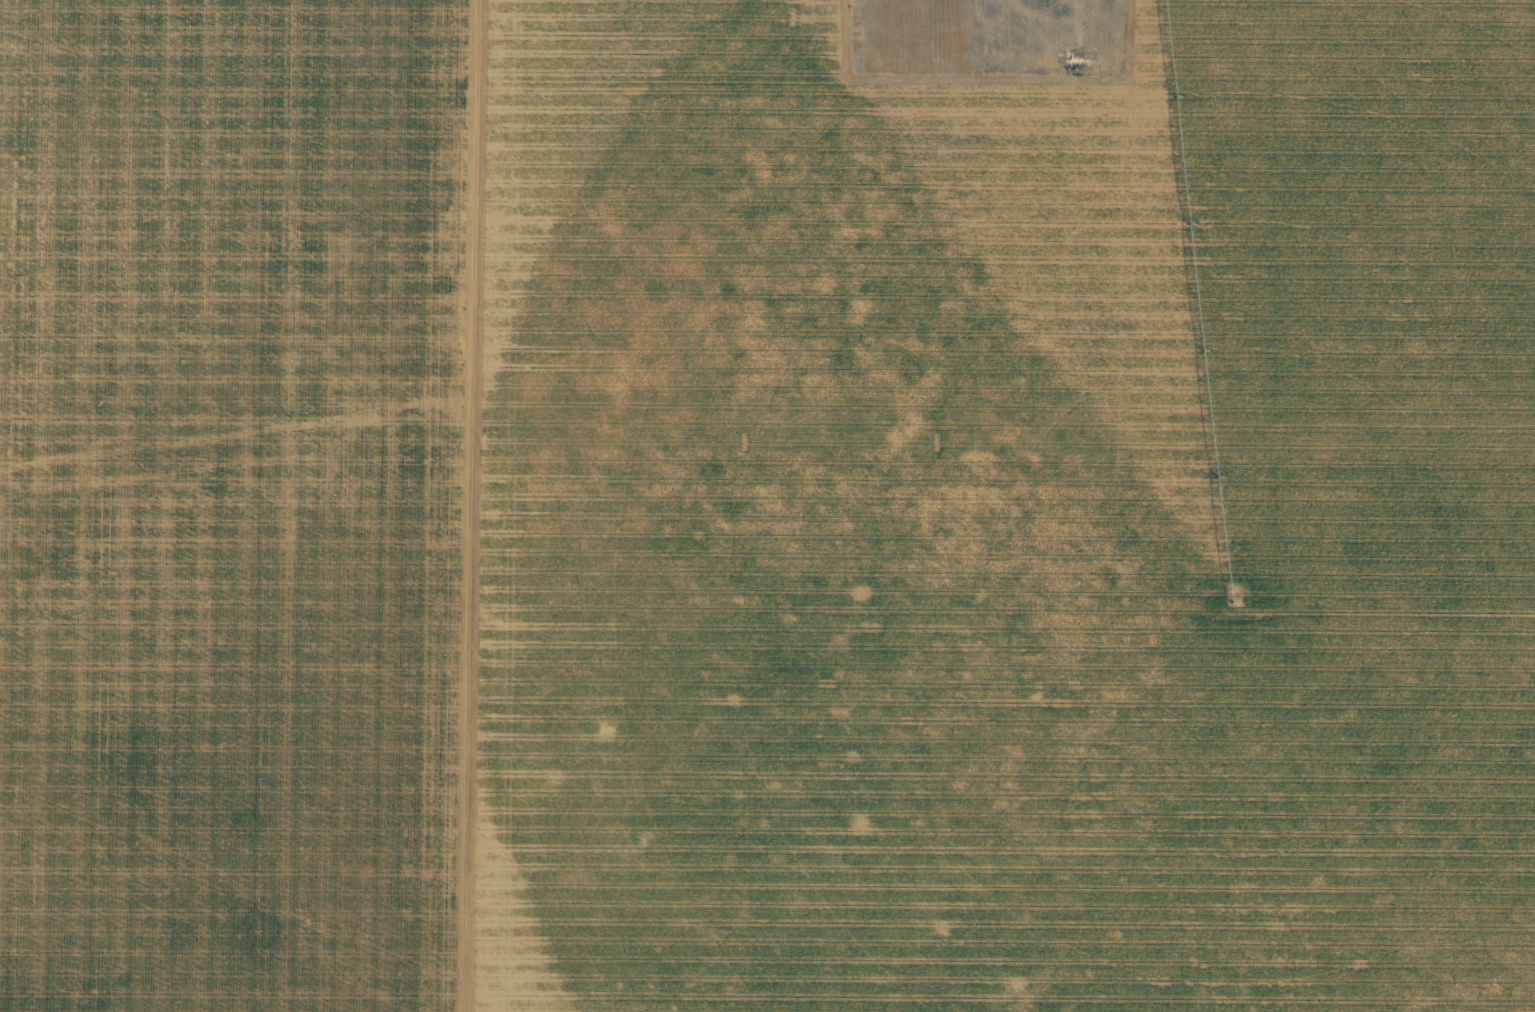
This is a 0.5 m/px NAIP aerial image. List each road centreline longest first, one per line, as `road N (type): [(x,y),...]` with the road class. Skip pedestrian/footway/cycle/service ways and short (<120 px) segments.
road 1 (residential): [(498,0),(487,1011)]

